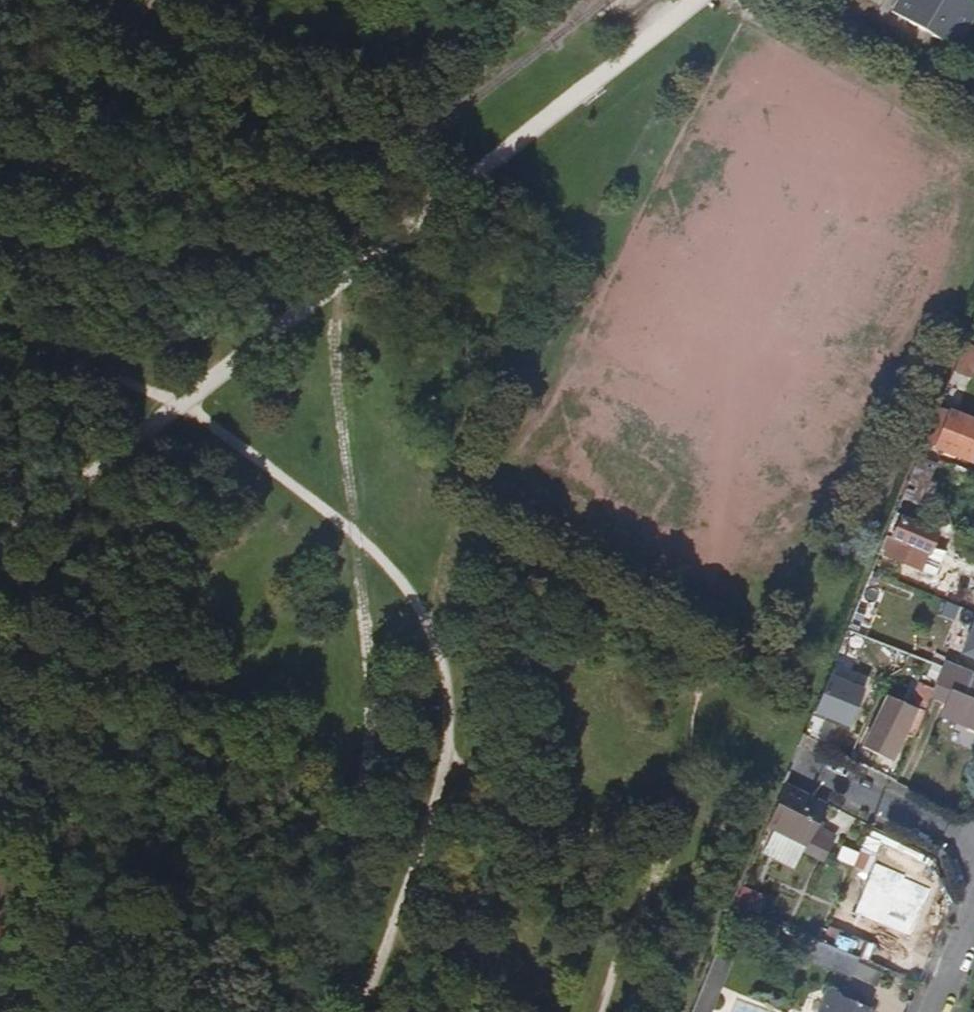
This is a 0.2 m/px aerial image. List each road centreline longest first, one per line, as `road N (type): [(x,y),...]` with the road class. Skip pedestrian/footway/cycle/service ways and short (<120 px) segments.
road 1 (residential): [(821,772),(973,850)]

